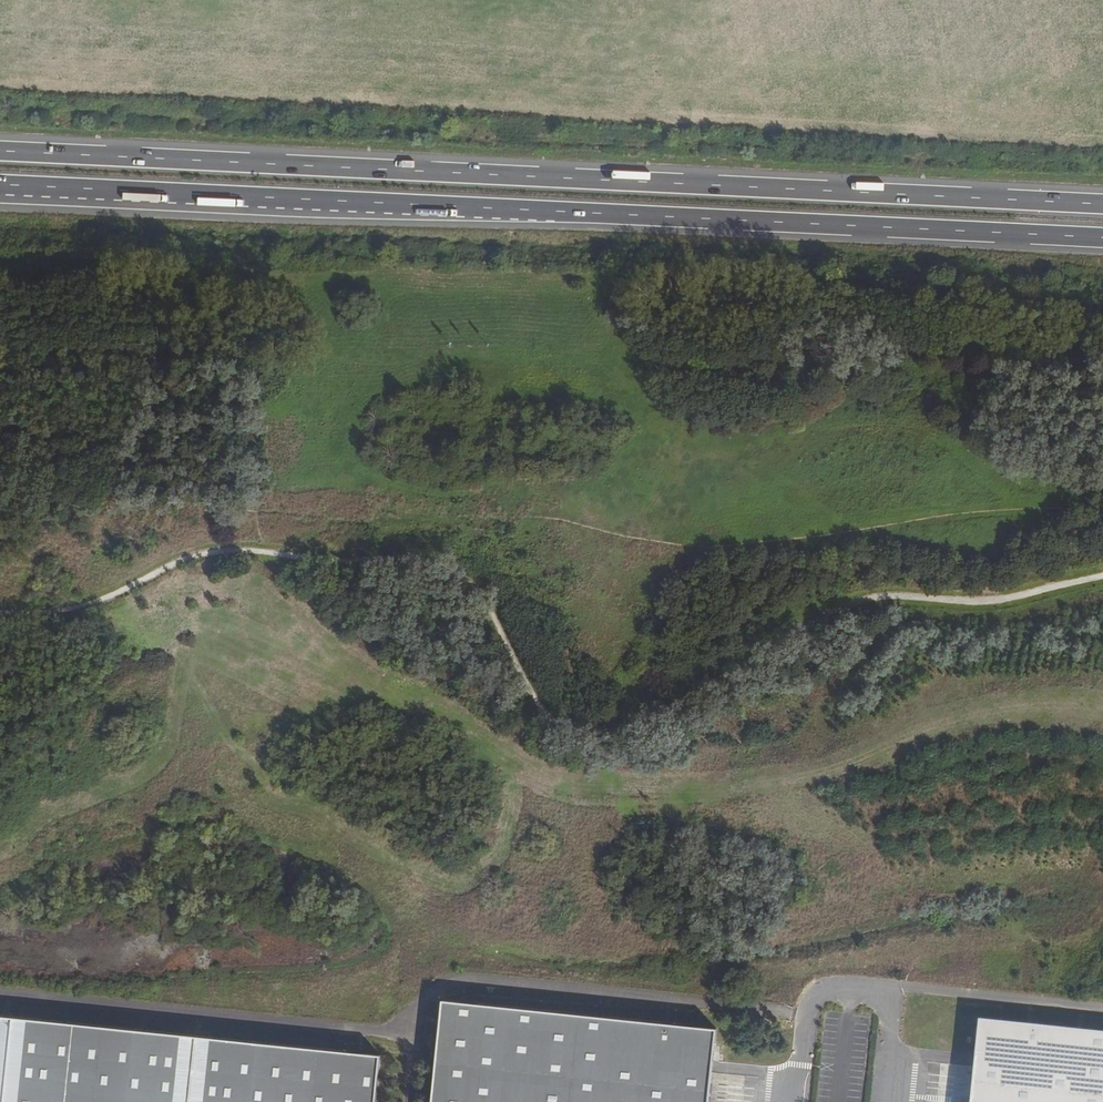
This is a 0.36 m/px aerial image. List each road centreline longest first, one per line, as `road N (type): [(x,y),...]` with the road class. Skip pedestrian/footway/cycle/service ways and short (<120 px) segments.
road 1 (trunk): [(0,185),(1102,241)]
road 2 (trunk): [(1102,205),(0,151)]
road 3 (track): [(807,1017),(466,979),(441,986),(403,1023),(373,1031)]
road 4 (track): [(416,1035),(0,992)]
road 5 (track): [(1102,1009),(873,985)]

